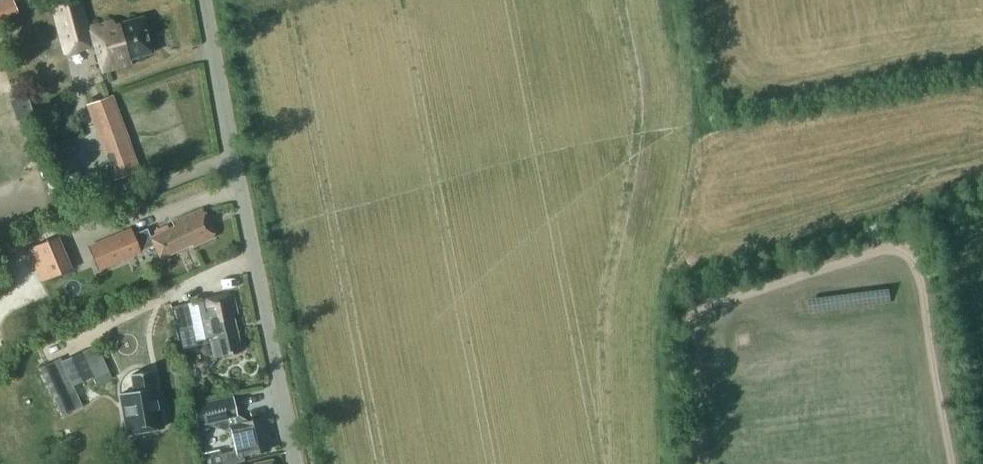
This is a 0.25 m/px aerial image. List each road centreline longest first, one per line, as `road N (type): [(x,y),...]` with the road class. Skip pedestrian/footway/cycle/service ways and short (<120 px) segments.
road 1 (unclassified): [(295,463),(205,0)]

